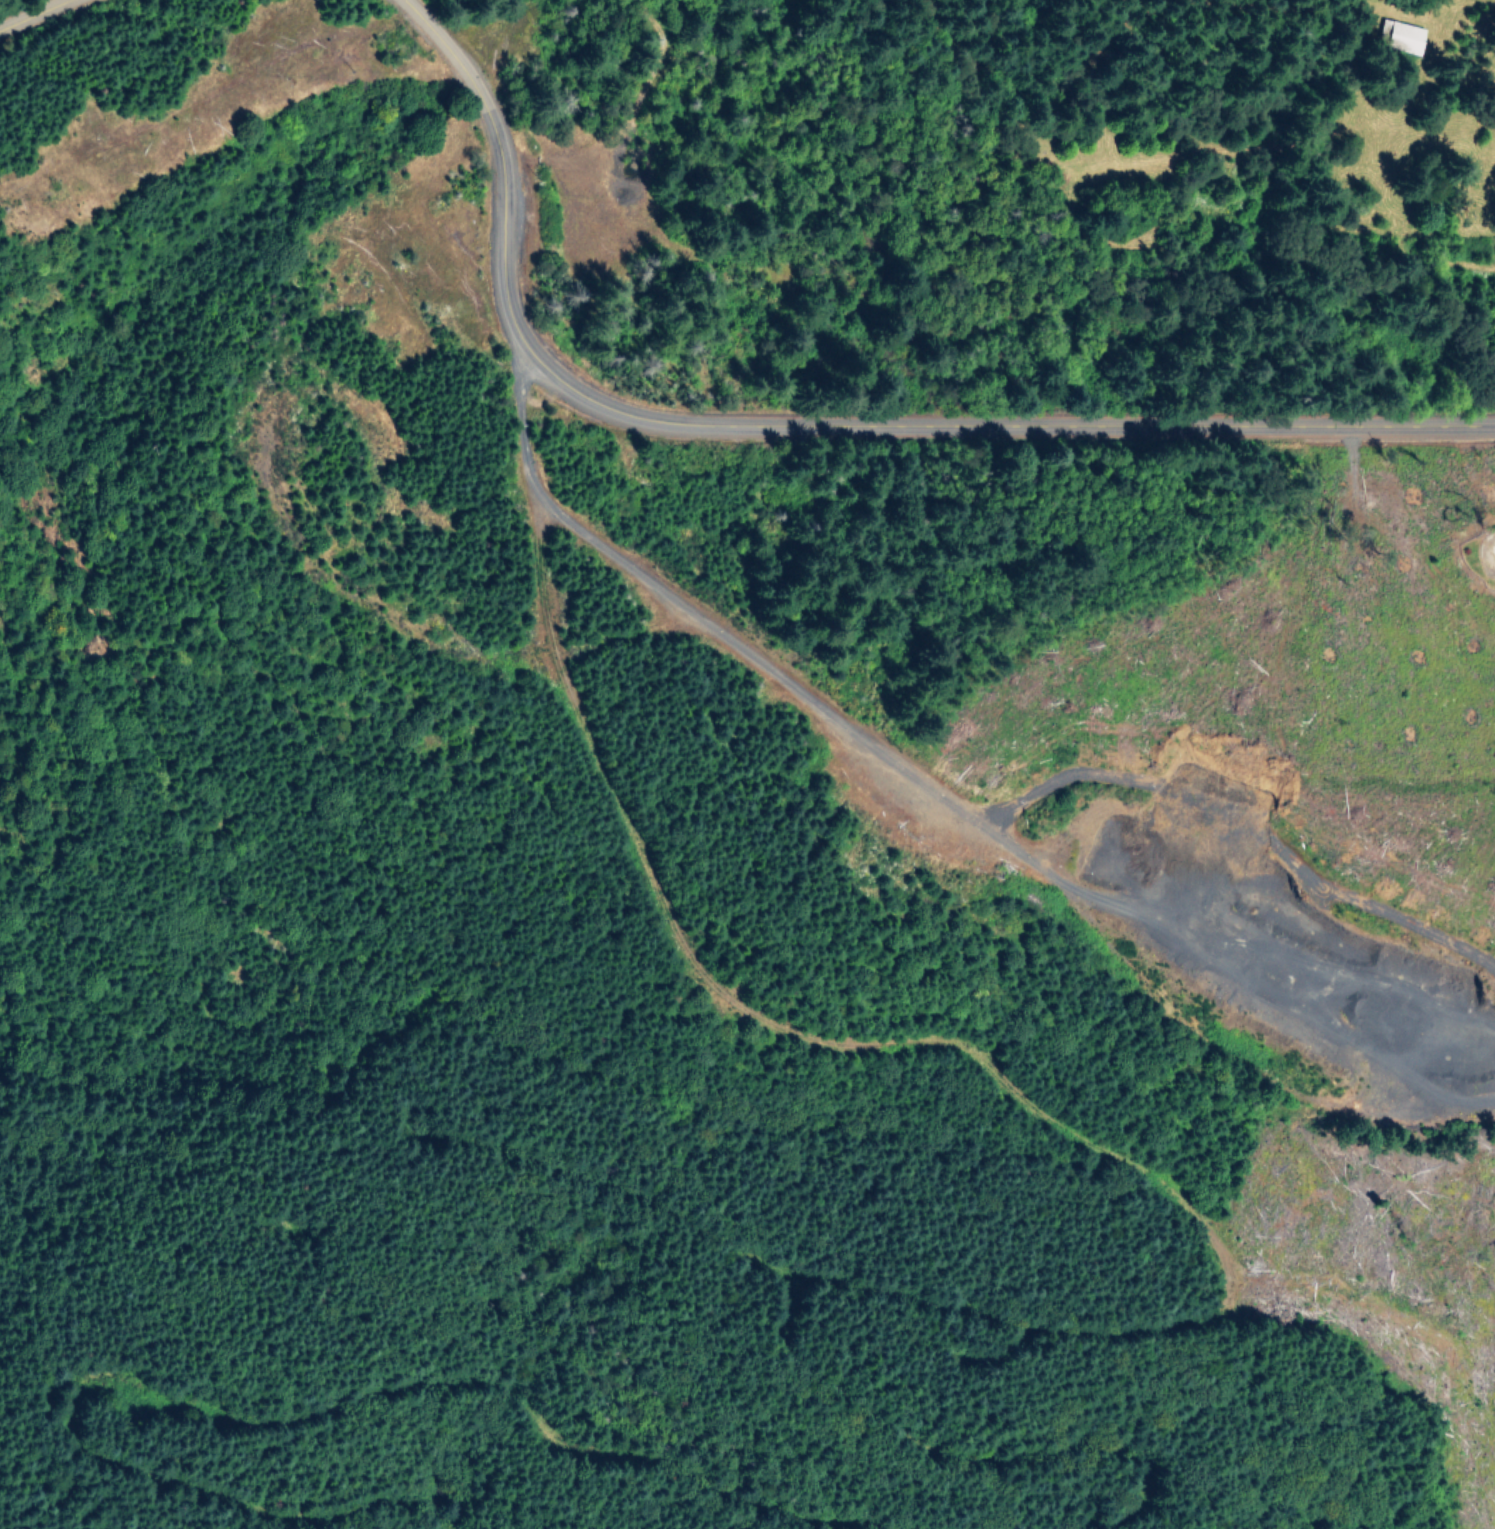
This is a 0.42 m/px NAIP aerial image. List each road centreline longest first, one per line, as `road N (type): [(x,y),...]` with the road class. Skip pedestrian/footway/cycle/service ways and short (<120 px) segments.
road 1 (residential): [(397,0),(458,71),(493,141),(501,296),(515,338),(549,378),(617,415),(694,427),(1494,426)]
road 2 (residential): [(515,338),(520,455),(543,503),(1017,850),(1189,1026),(1347,1112),(1428,1113),(1494,1099)]
road 3 (track): [(264,428),(270,498),(286,536),(350,603),(426,646),(493,665),(527,654),(544,616)]
road 4 (track): [(411,1133),(606,1190),(781,1278),(814,1280)]

